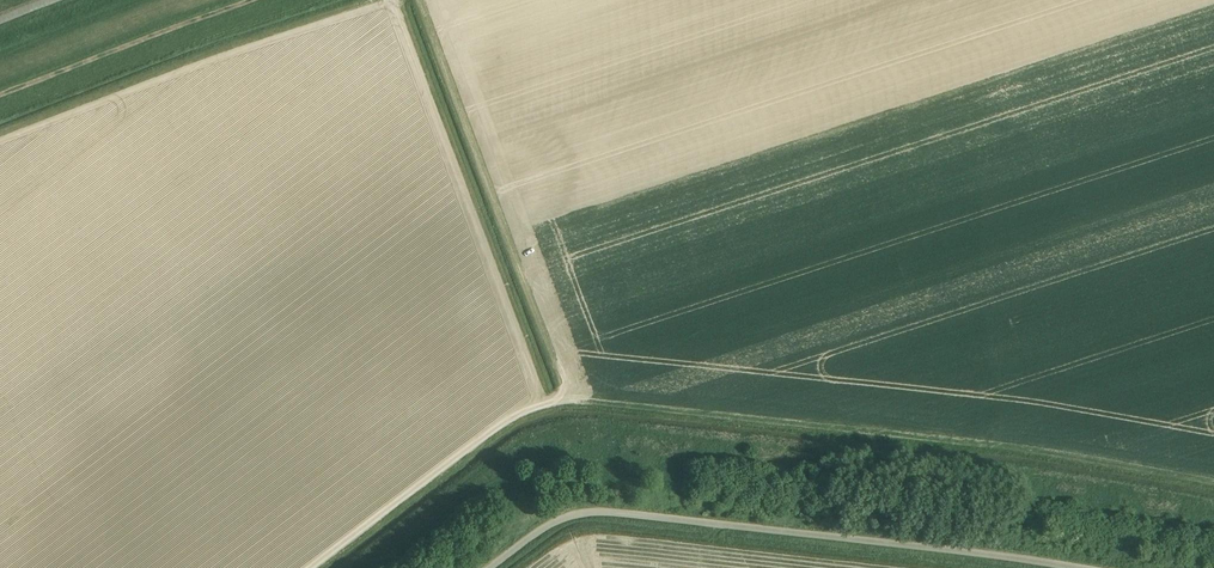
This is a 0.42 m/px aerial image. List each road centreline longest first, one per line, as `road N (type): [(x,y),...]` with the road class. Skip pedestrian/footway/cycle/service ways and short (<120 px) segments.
road 1 (unclassified): [(1055,567),(601,512)]
road 2 (track): [(245,0),(0,94)]
road 3 (unclassified): [(490,567),(547,524),(601,512)]

